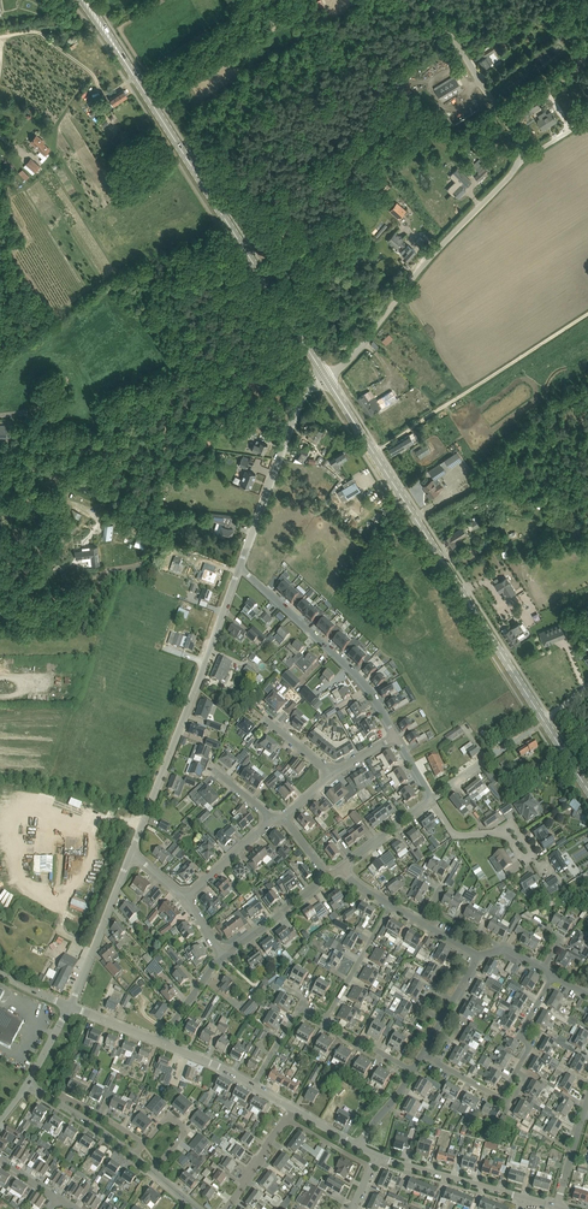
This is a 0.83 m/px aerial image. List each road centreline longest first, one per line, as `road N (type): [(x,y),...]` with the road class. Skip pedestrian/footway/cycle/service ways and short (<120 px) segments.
road 1 (primary): [(587,791),(327,379)]
road 2 (unclassified): [(131,853),(239,568)]
road 3 (primary): [(247,255),(82,0)]
road 4 (unclassified): [(327,379),(422,267),(531,159)]
road 5 (track): [(587,314),(374,453)]
road 6 (residential): [(396,736),(359,678),(239,568)]
road 7 (residential): [(553,976),(520,1036),(530,1047),(499,1097),(423,1054)]
road 8 (unclassified): [(239,568),(299,399),(327,379)]
road 9 (unclassified): [(531,159),(430,0)]
road 10 (unclassified): [(70,1007),(131,853)]
road 11 (unclassified): [(523,1198),(377,1156)]
road 12 (primary): [(327,379),(247,255)]
road 13 (residential): [(224,957),(330,877)]
road 14 (residential): [(326,1020),(392,905)]
road 15 (residential): [(432,800),(538,726)]
road 16 (unclassified): [(247,255),(305,221),(359,217)]

